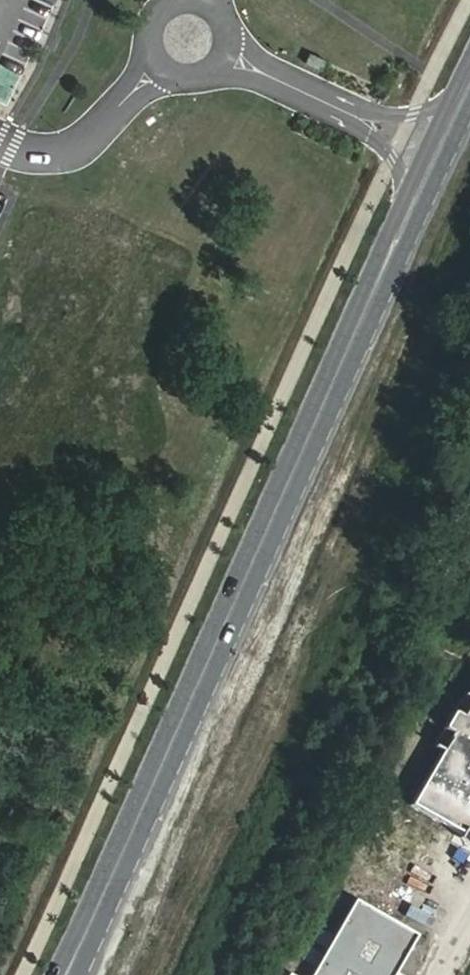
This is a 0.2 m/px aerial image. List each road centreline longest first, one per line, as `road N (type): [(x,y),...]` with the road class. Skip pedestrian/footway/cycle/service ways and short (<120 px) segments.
road 1 (primary): [(74,960),(469,79)]

